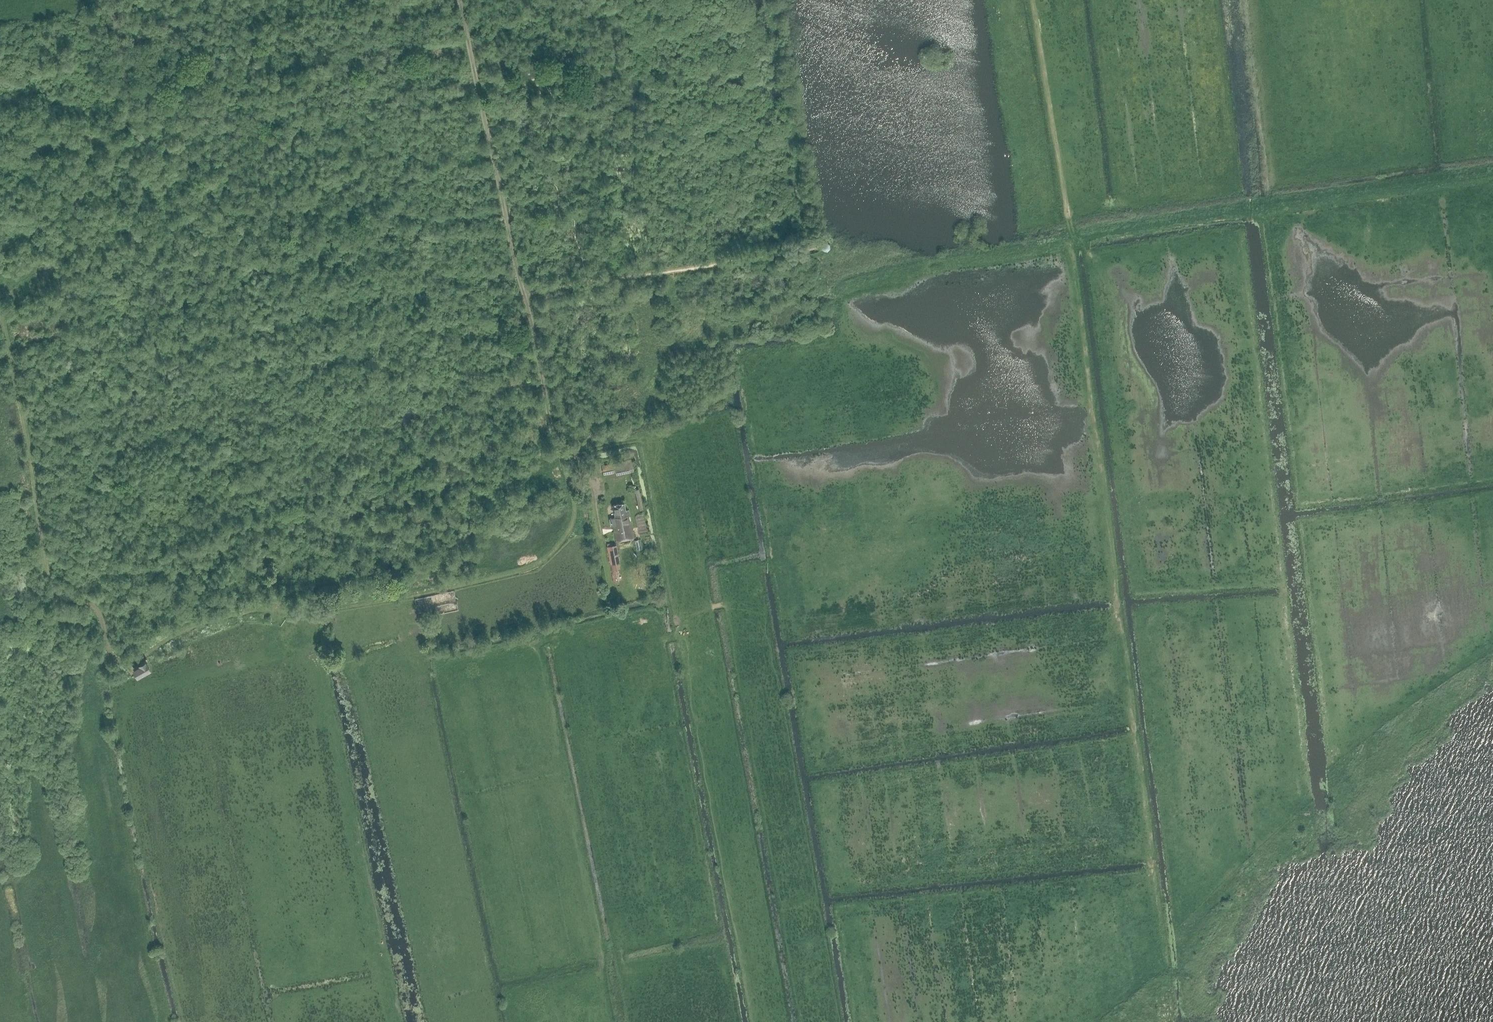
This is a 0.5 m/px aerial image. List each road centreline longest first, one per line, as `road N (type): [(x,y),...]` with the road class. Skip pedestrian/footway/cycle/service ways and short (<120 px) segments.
road 1 (track): [(1032,0),(1155,858)]
road 2 (track): [(294,610),(200,621),(122,663),(110,652),(93,606),(59,597),(50,585),(0,293)]
road 3 (track): [(524,295),(463,0)]
road 4 (track): [(0,154),(101,131),(127,95),(109,0)]
road 5 (track): [(573,518),(524,295)]

